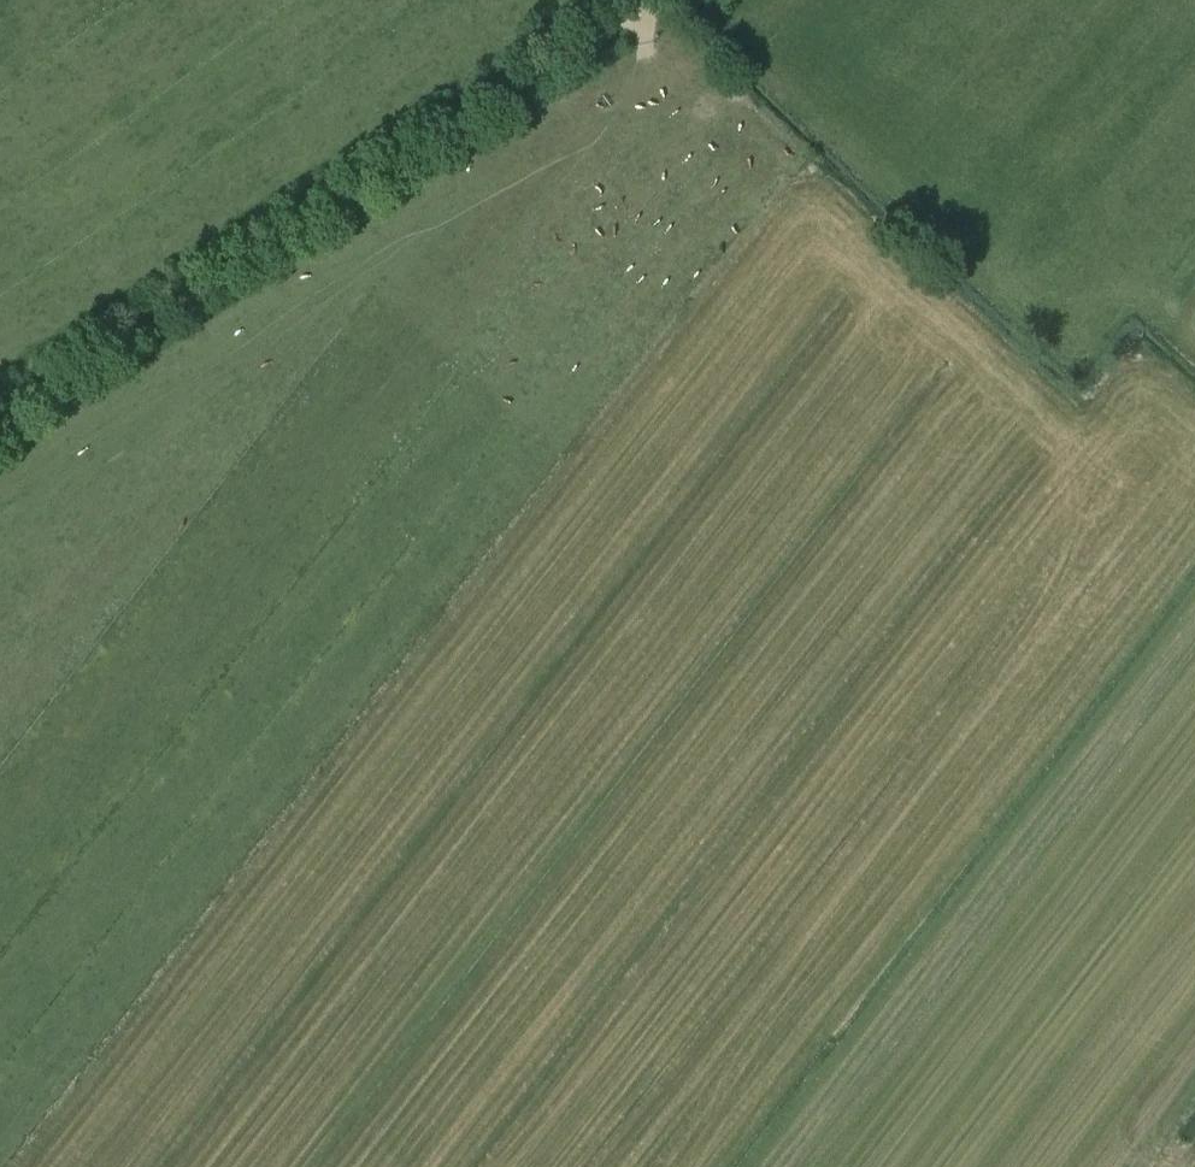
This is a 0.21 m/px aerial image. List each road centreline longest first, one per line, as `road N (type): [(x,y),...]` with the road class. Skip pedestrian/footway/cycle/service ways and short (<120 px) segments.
road 1 (track): [(631,14),(0,418)]

